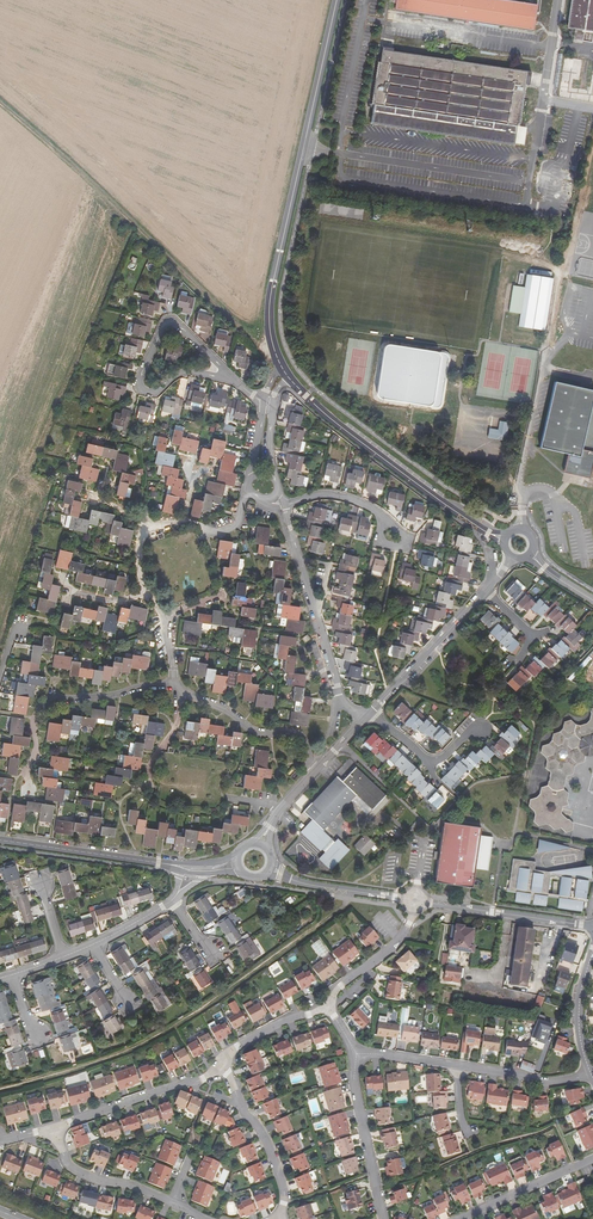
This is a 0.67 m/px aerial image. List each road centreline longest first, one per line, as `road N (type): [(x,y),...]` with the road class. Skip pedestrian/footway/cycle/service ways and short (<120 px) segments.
road 1 (track): [(355,891),(342,908),(173,1027),(105,1059),(0,1088)]
road 2 (unclassified): [(336,0),(270,297),(272,342),(284,372)]
road 3 (track): [(0,101),(277,355)]
road 4 (residential): [(248,488),(236,527),(206,536),(202,527),(178,522),(143,542),(153,593),(171,616),(178,686)]
road 5 (unclassified): [(284,372),(402,472),(507,539)]
road 6 (residential): [(226,375),(174,321),(165,323),(139,387),(156,393),(191,371),(214,376)]
road 7 (residential): [(369,713),(348,707),(336,686),(283,506)]
road 8 (residential): [(178,686),(54,703),(37,716),(31,791)]
road 9 (residential): [(185,868),(0,841)]
road 10 (residential): [(54,1127),(203,1079),(222,1064)]
road 11 (residential): [(592,928),(415,900)]
road 12 (residential): [(320,767),(303,735),(254,730),(178,686)]
road 13 (residential): [(485,590),(369,713)]
road 14 (residential): [(281,1217),(284,1189),(271,1150),(222,1064)]
road 15 (residential): [(387,1218),(358,1090),(360,1056)]
road 16 (residential): [(54,1127),(73,1169),(171,1203)]
road 17 (residential): [(331,1011),(337,990),(399,939),(415,900)]
road 18 (residential): [(465,1218),(592,1159)]
road 19 (residential): [(415,900),(289,878)]
road 20 (residential): [(591,1073),(551,1080),(465,1068)]
road 21 (residential): [(222,1064),(269,1029),(331,1011)]
road 22 (residential): [(591,1073),(580,1010),(592,954)]

